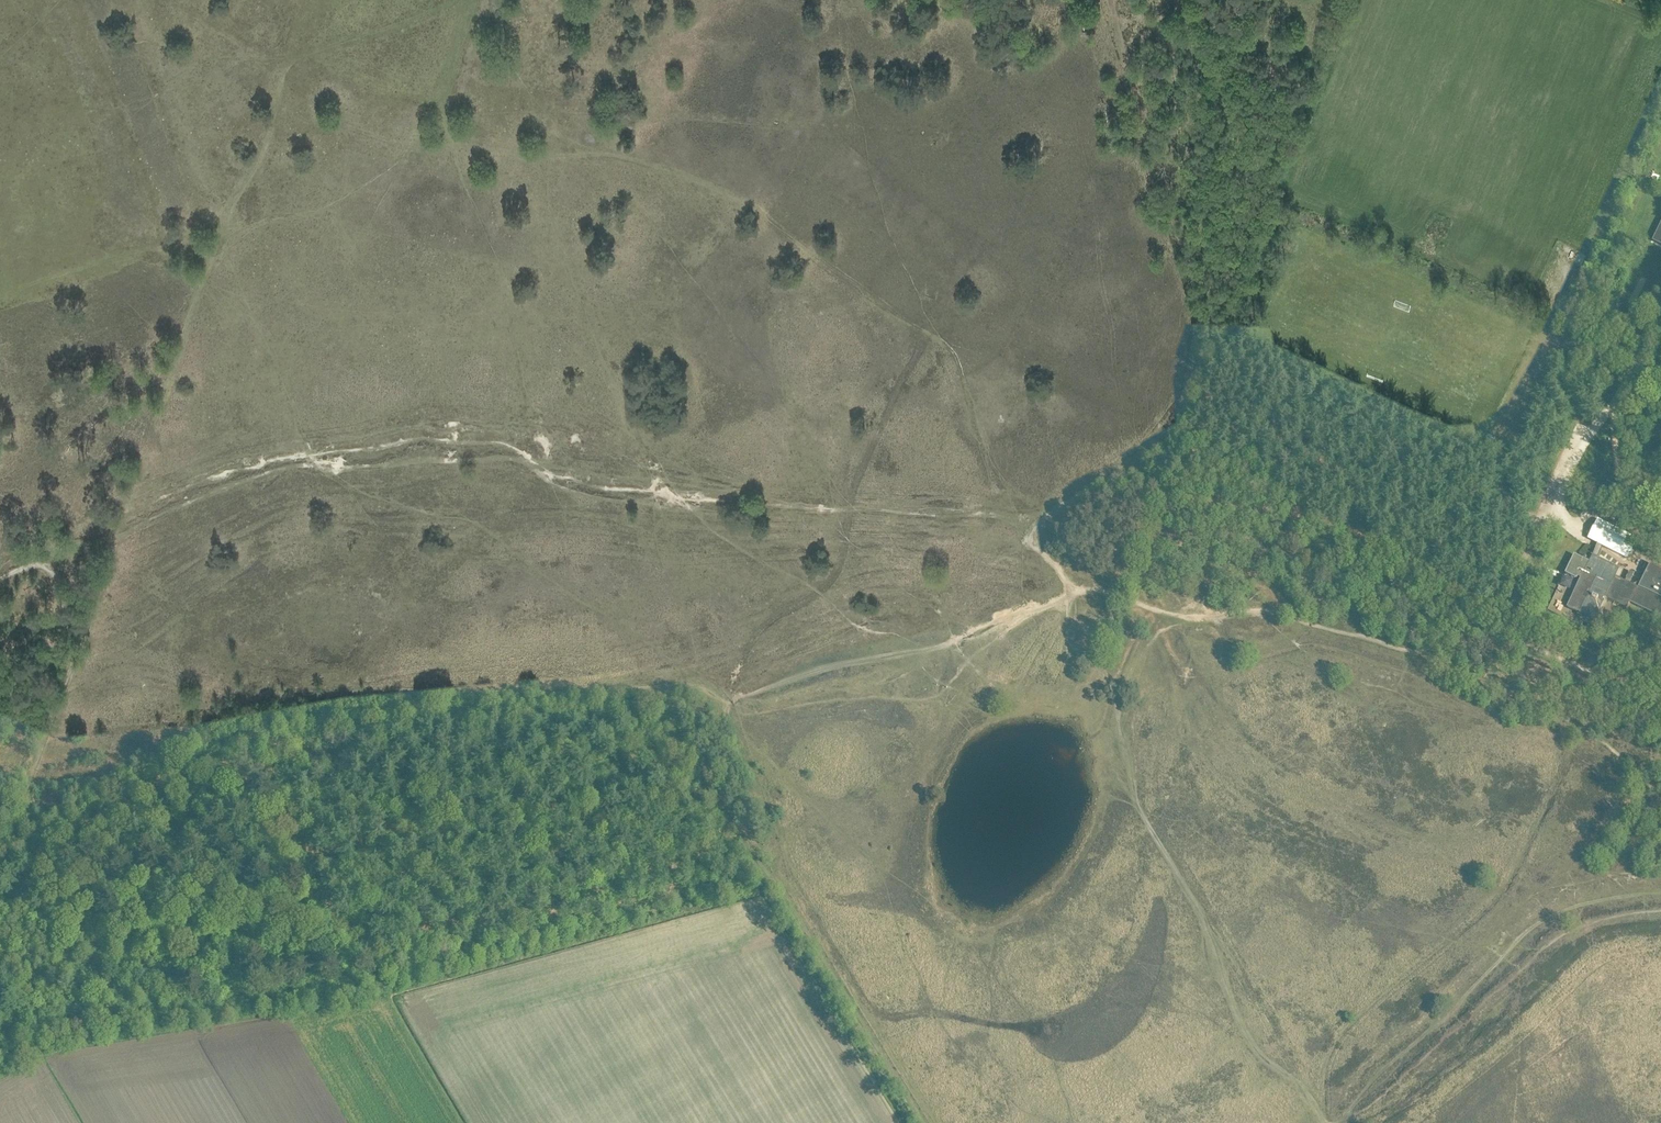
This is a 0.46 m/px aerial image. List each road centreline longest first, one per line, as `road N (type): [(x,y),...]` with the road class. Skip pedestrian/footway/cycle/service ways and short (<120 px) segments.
road 1 (unclassified): [(1550,512),(1577,454),(1628,389),(1660,323)]
road 2 (track): [(1492,618),(1537,648),(1660,699)]
road 3 (track): [(1492,618),(1550,512)]

